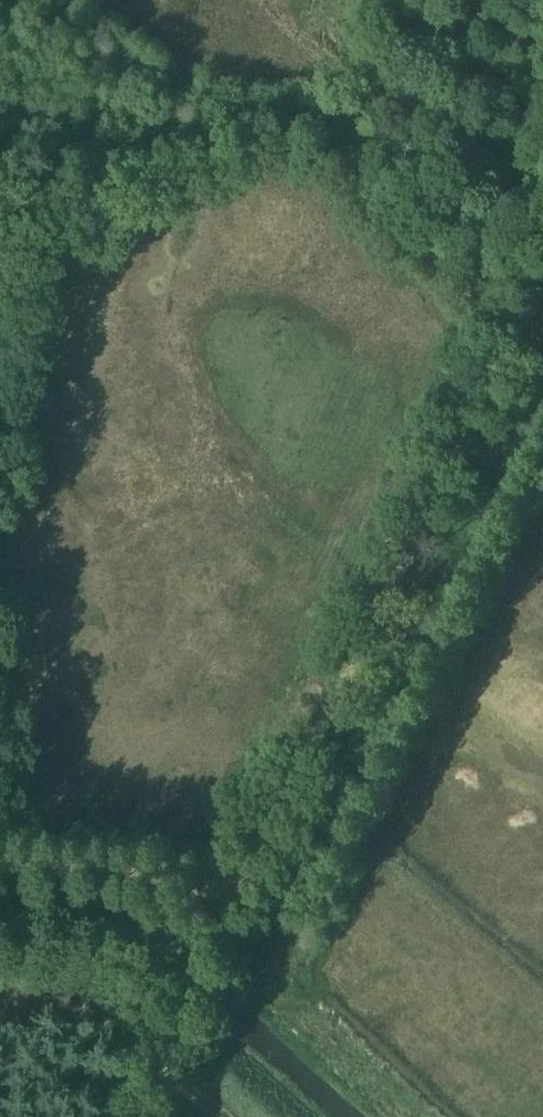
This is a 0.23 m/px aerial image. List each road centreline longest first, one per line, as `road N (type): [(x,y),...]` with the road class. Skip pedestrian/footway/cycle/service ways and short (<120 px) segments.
road 1 (track): [(247,878),(542,296)]
road 2 (track): [(0,184),(334,94),(542,169)]
road 3 (track): [(247,878),(0,874)]

